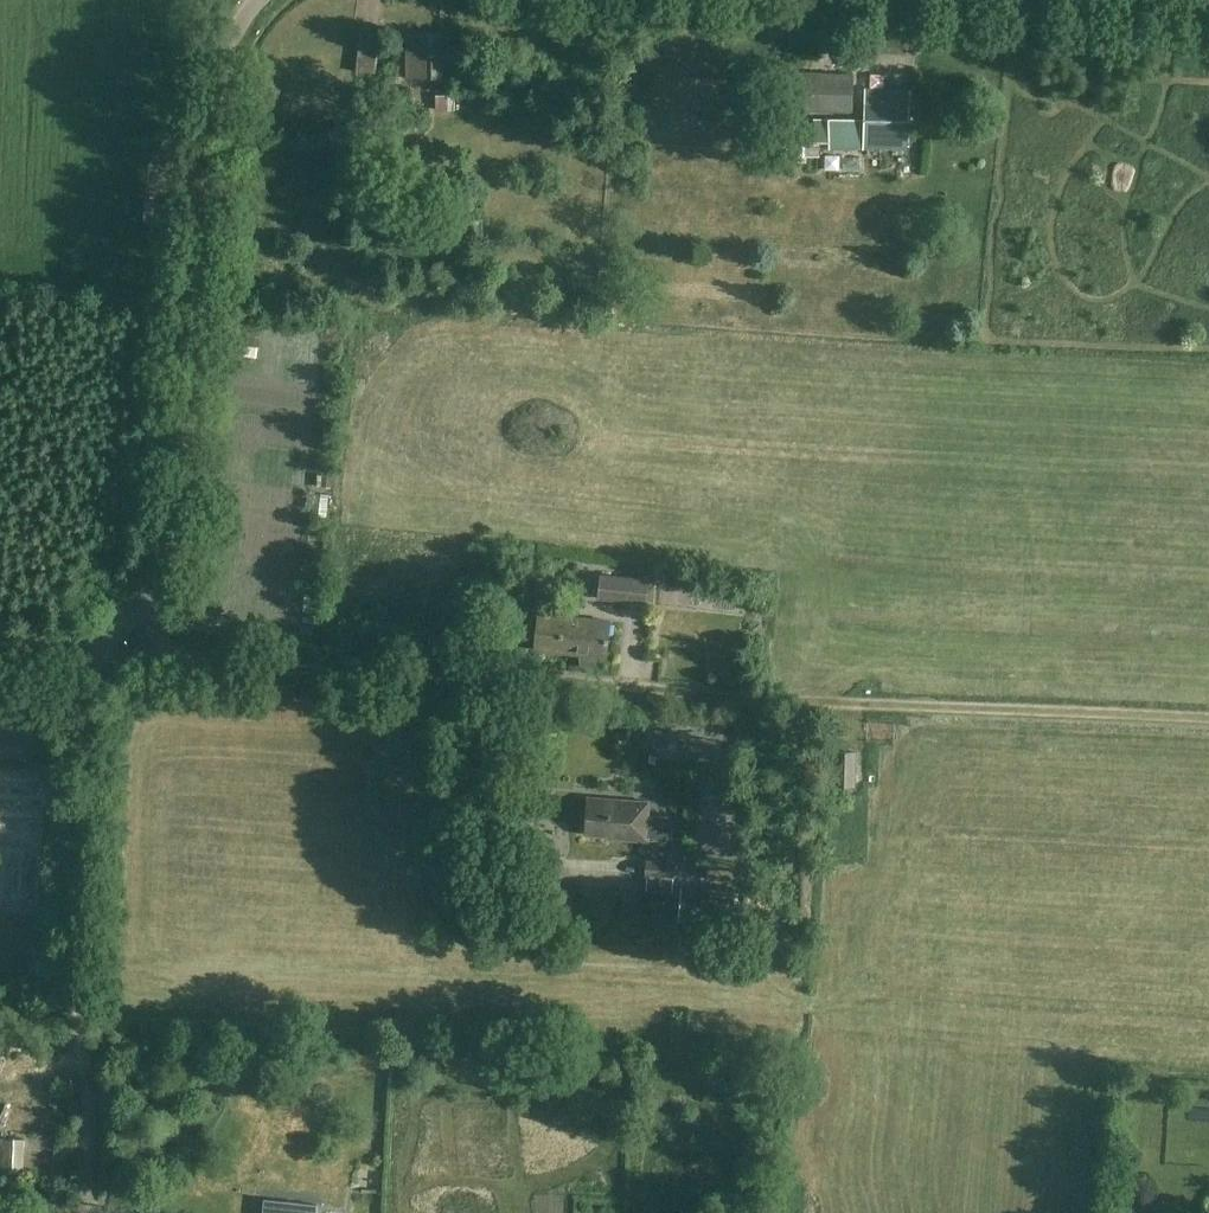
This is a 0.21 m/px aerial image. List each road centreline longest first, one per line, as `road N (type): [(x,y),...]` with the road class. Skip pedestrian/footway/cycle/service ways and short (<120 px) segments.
road 1 (track): [(122,628),(147,649),(210,664),(552,675),(719,698),(1208,718)]
road 2 (unclassified): [(255,0),(228,41),(218,86),(168,564),(156,592),(107,639),(60,655),(0,659)]
road 3 (track): [(76,651),(96,698),(79,1028),(134,1212)]

